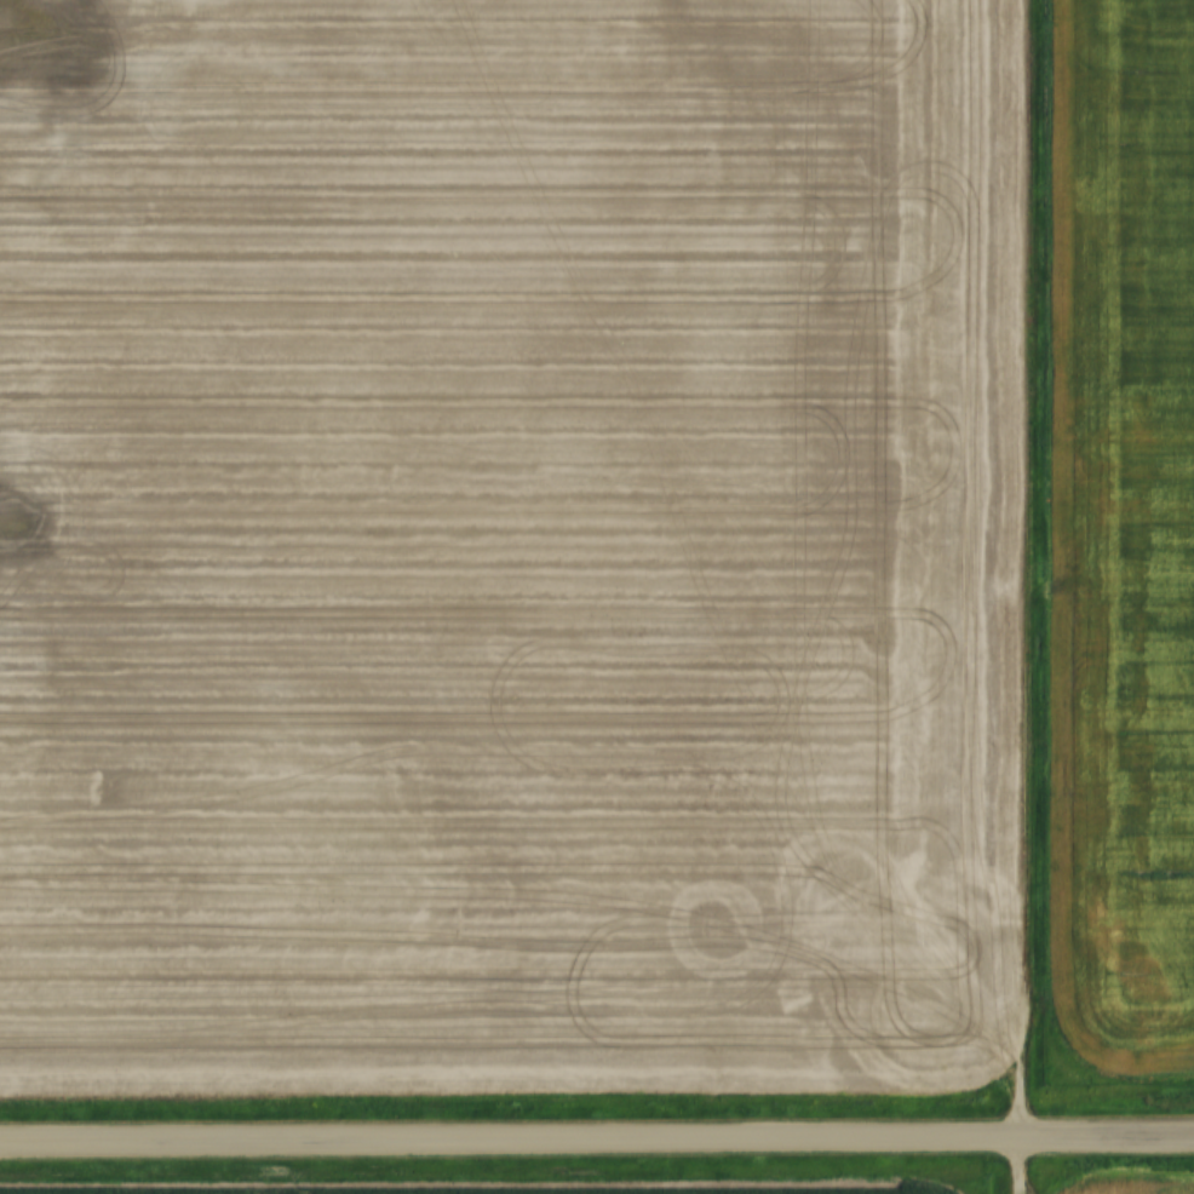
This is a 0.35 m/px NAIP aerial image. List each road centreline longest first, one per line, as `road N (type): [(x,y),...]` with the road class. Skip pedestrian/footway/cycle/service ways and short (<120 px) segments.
road 1 (residential): [(1193,1138),(0,1145)]

